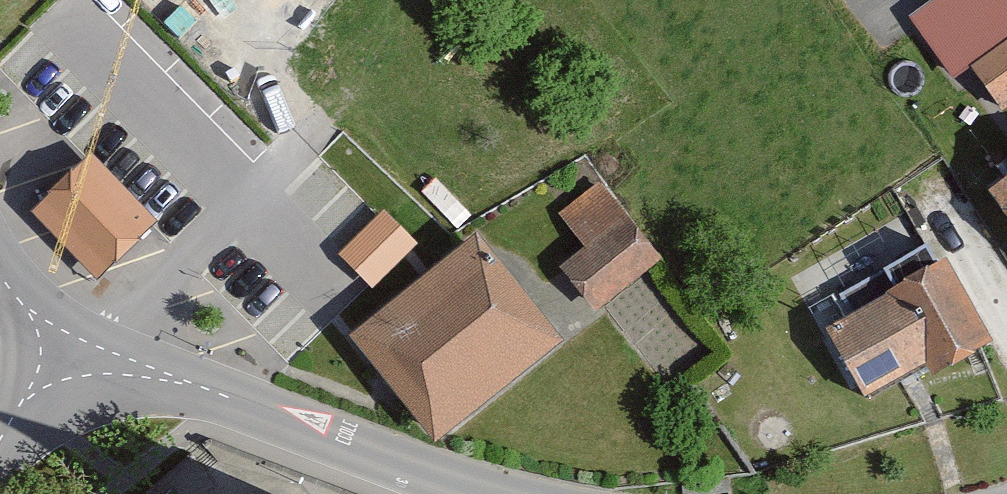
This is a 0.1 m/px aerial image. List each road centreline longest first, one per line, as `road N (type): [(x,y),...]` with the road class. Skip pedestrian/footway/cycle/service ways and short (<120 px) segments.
road 1 (tertiary): [(477,493),(70,335)]
road 2 (residential): [(0,448),(70,335)]

